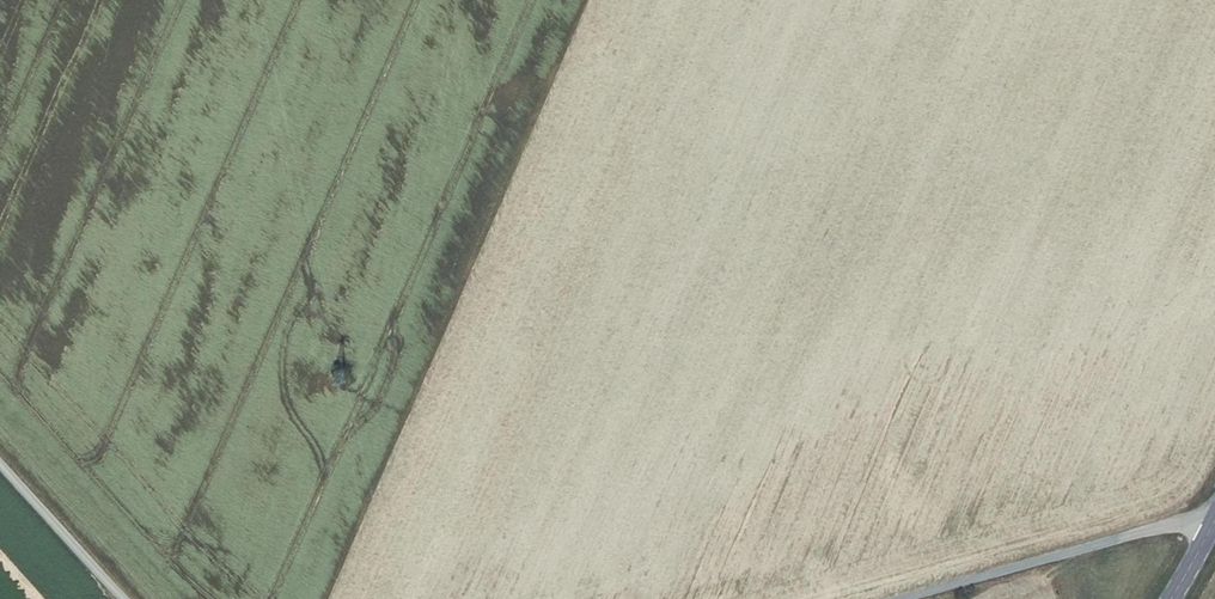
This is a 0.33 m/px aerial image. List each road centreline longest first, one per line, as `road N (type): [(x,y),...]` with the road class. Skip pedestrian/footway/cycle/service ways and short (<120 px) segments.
road 1 (unclassified): [(1214,511),(901,598)]
road 2 (unclassified): [(120,598),(0,468)]

